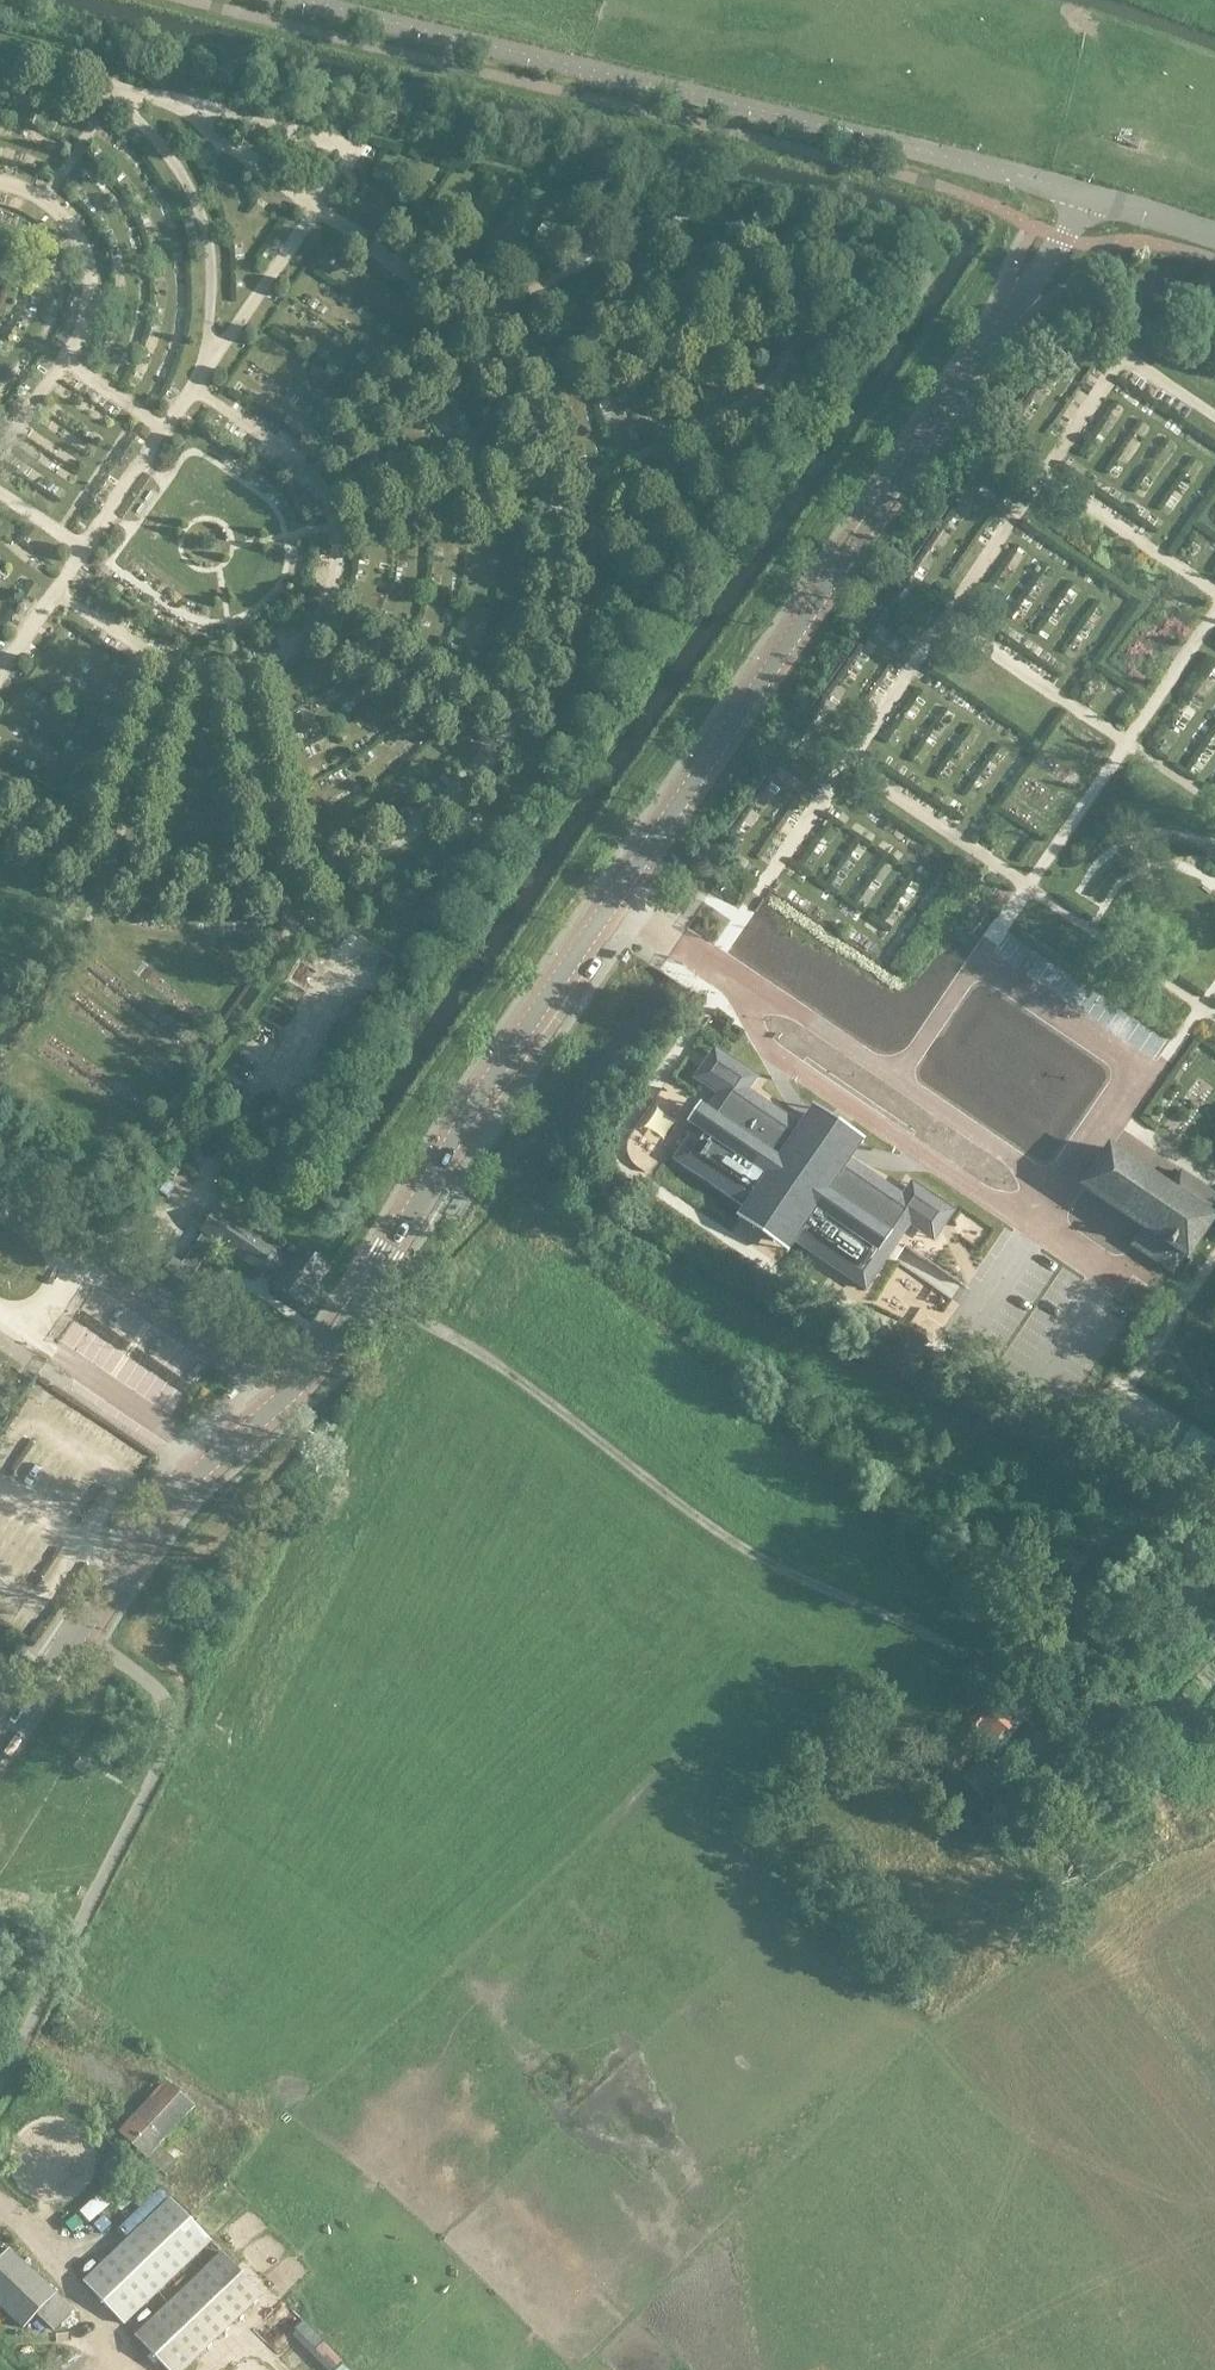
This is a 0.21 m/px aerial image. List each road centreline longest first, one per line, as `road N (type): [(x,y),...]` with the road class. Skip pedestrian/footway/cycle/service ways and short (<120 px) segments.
road 1 (tertiary): [(80,1632),(178,1491),(308,1376),(611,900),(1085,195)]
road 2 (residential): [(1085,195),(293,0)]
road 3 (track): [(998,1674),(727,1543),(524,1381),(454,1336),(360,1296)]
road 4 (residential): [(0,2083),(130,1831),(174,1727),(160,1694),(80,1632)]
road 5 (tertiary): [(0,1751),(80,1632)]
road 6 (tertiary): [(1214,238),(1085,195)]

